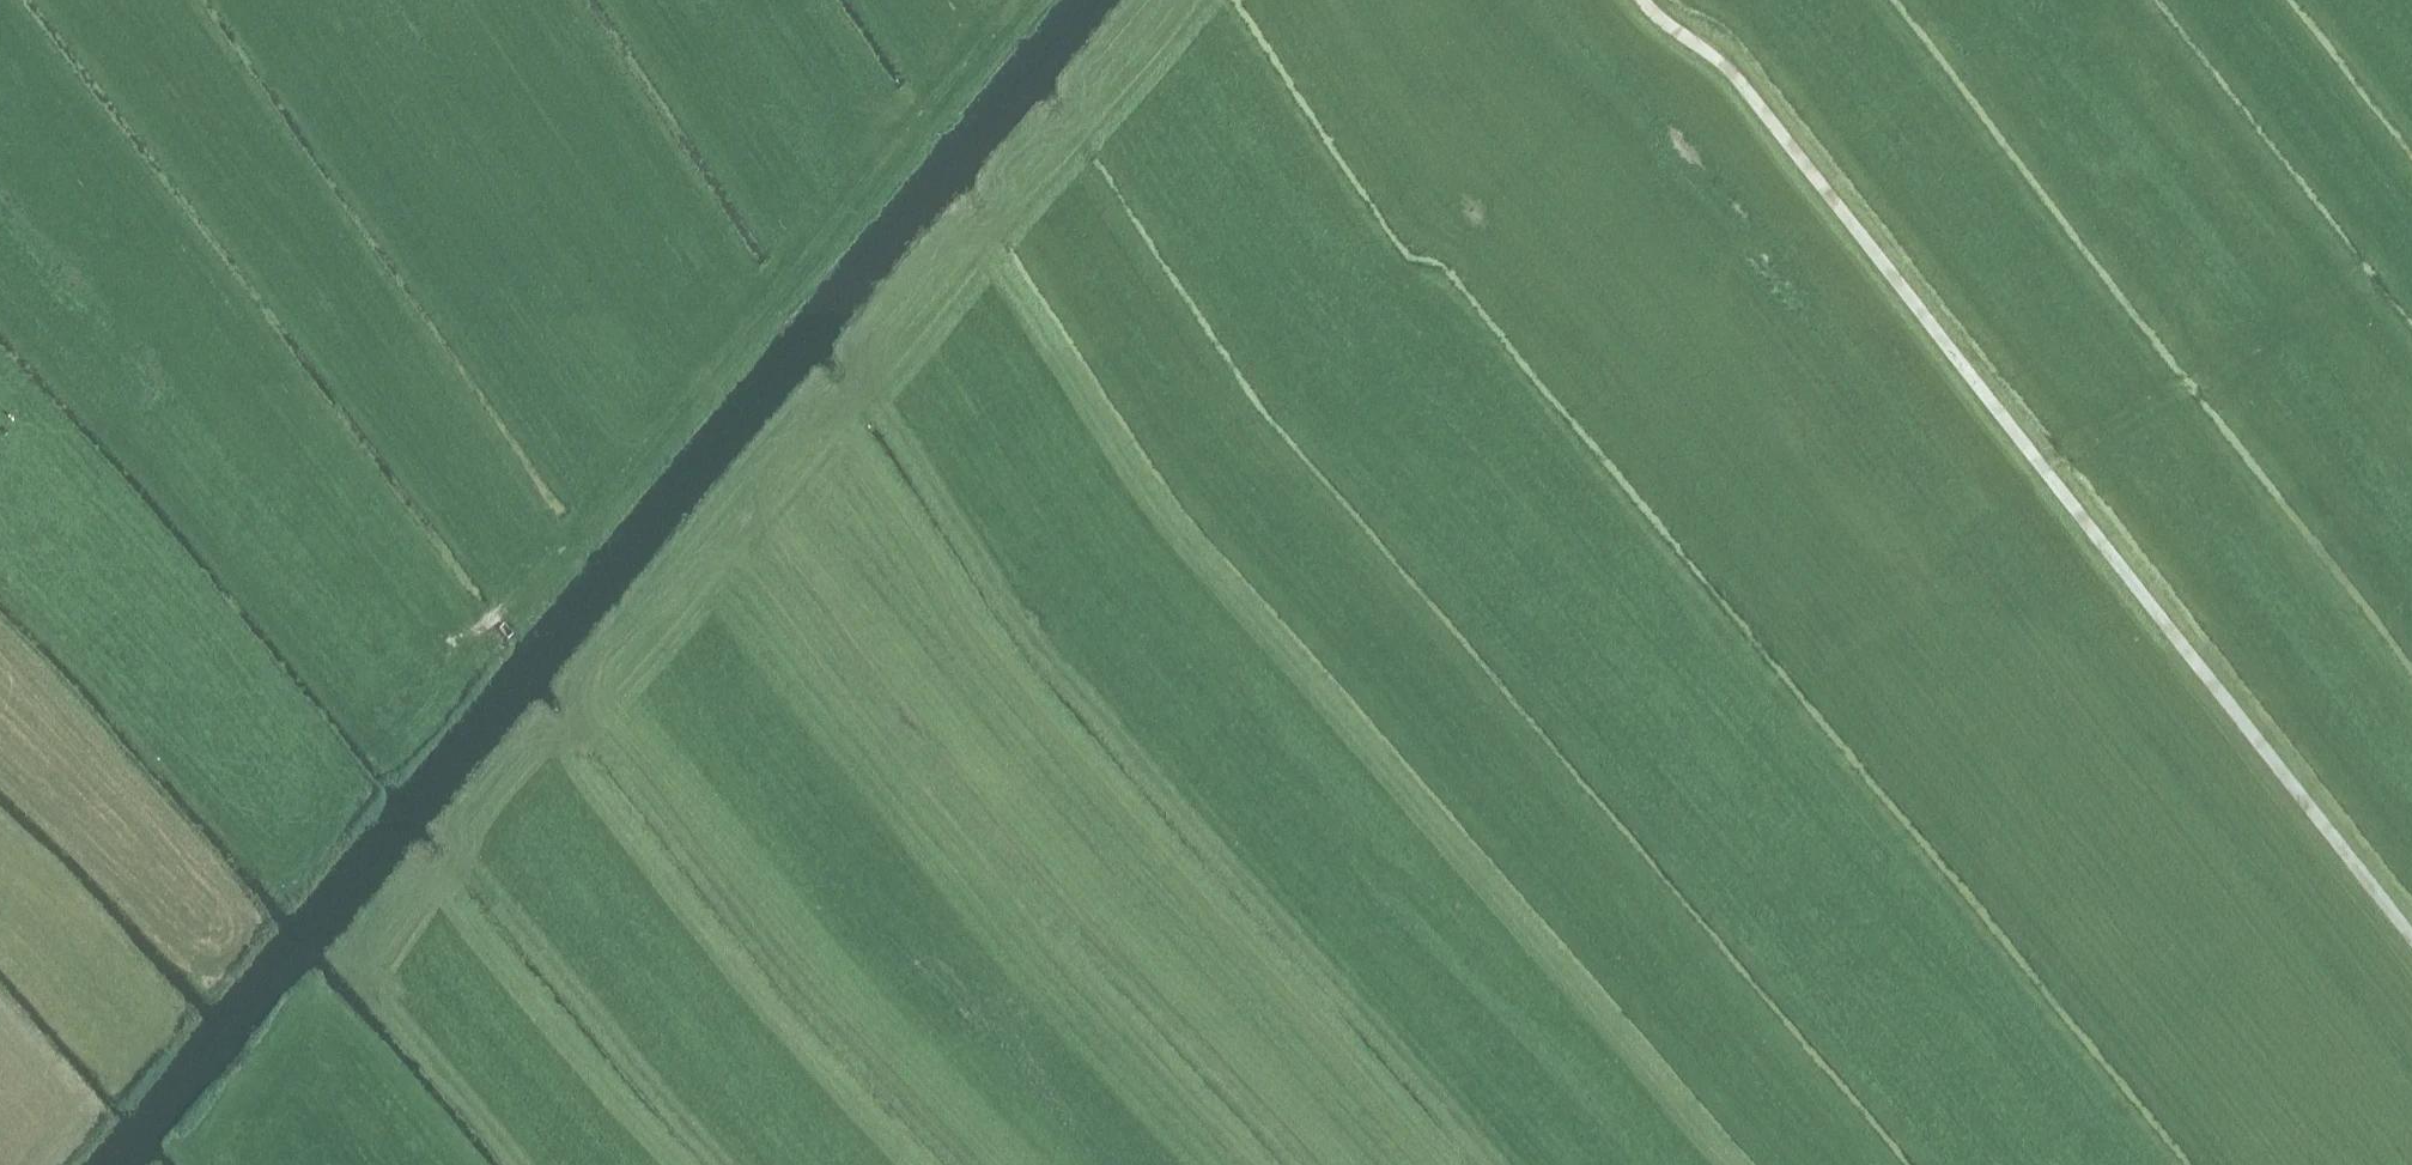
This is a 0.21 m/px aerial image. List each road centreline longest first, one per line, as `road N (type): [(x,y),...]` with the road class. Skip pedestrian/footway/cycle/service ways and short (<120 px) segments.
road 1 (track): [(1640,0),(1741,81),(2411,937)]
road 2 (track): [(1015,0),(565,541)]

